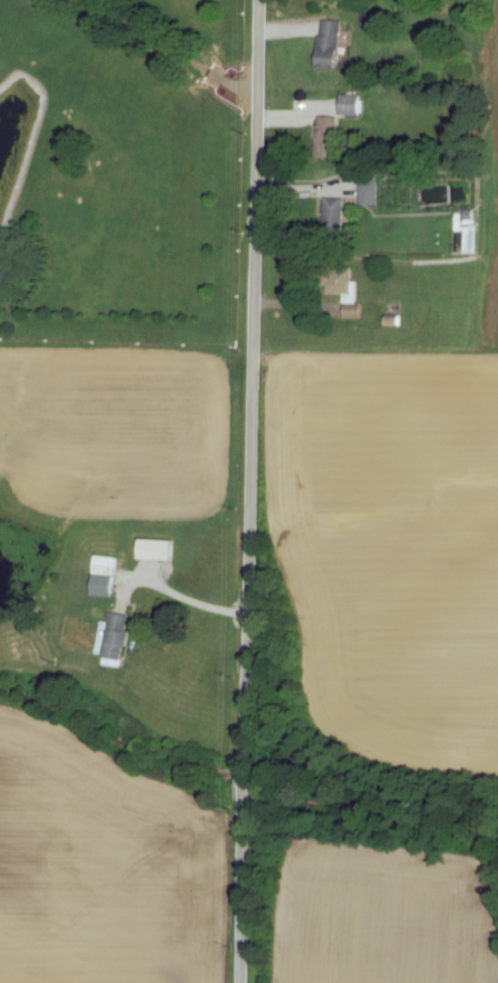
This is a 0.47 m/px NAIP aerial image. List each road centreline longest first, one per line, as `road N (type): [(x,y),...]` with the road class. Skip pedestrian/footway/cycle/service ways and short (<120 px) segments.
road 1 (residential): [(259,0),(241,982)]

